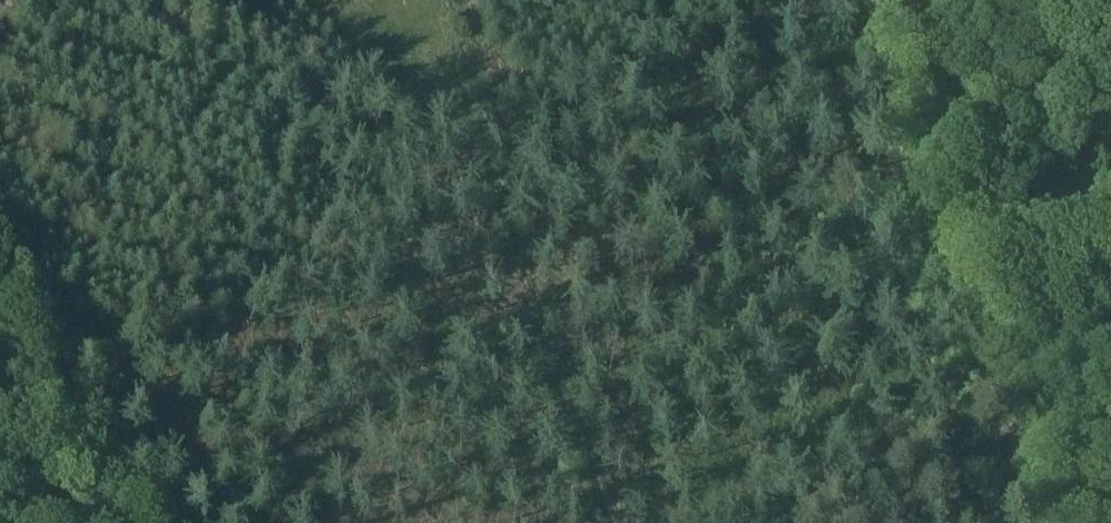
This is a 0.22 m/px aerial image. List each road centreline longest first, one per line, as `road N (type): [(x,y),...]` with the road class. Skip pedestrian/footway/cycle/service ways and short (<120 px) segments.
road 1 (track): [(0,286),(134,522)]

